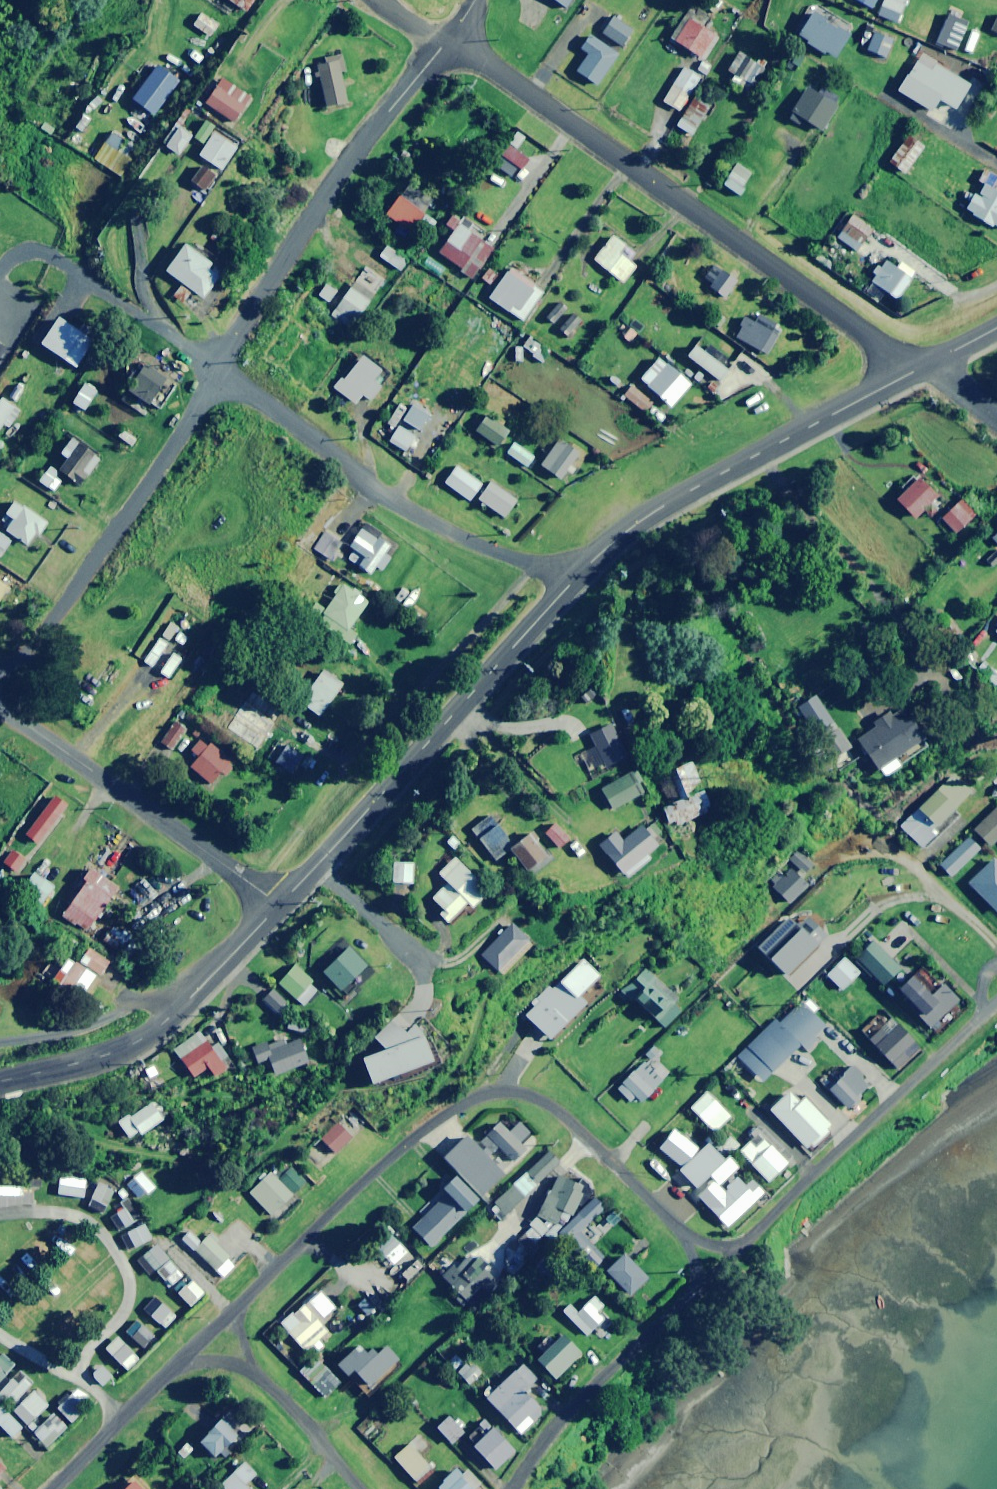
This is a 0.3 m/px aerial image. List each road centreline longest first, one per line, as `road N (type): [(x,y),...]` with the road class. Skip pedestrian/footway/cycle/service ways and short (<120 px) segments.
road 1 (residential): [(686,1236),(562,1113),(535,1096),(487,1094),(411,1140),(237,1306)]
road 2 (residential): [(446,43),(482,57),(920,368)]
road 3 (residential): [(580,574),(503,556),(414,513),(216,373)]
road 4 (residential): [(216,373),(325,199),(446,43)]
road 5 (tertiary): [(580,574),(312,870)]
road 6 (tertiary): [(920,368),(662,507),(580,574)]
road 7 (residential): [(216,373),(0,699)]
road 8 (residential): [(996,1002),(743,1247)]
road 9 (residential): [(280,904),(0,705)]
road 10 (residential): [(512,1488),(578,1398),(692,1298)]
road 11 (tertiary): [(193,995),(114,1052),(0,1081)]
road 12 (residential): [(0,1042),(83,1027),(146,1000),(193,995)]
road 13 (residential): [(179,1364),(50,1488)]
road 14 (residential): [(216,373),(75,273)]
road 15 (residential): [(253,1370),(360,1488)]
road 16 (tertiary): [(280,904),(193,995)]

